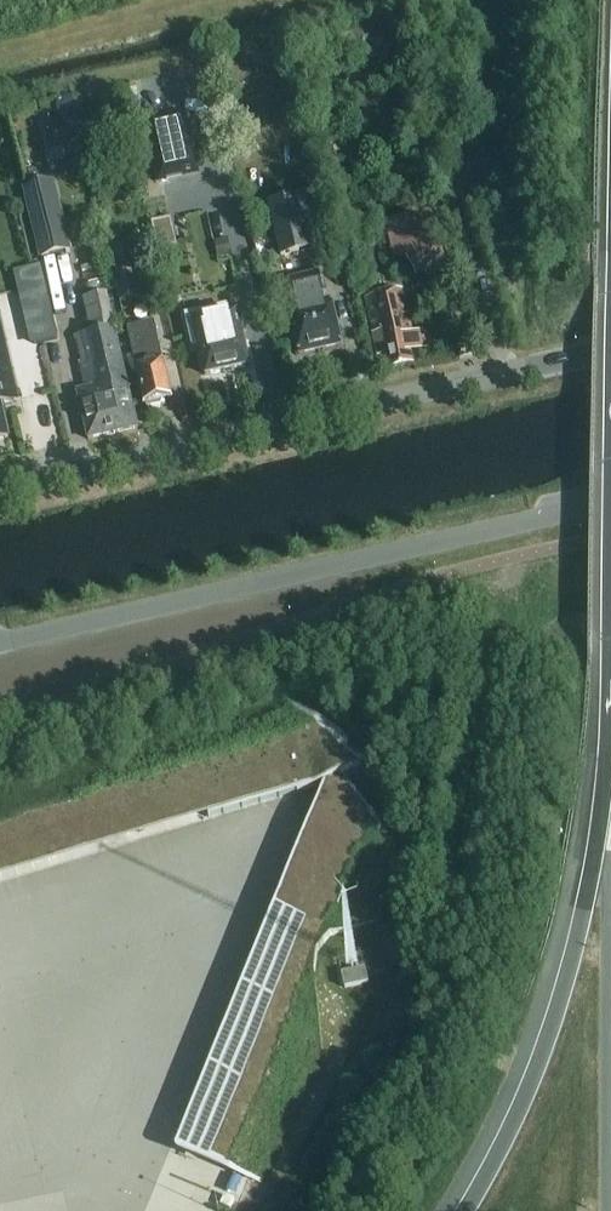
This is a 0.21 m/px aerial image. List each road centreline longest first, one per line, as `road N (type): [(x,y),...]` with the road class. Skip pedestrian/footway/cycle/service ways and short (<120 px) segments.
road 1 (residential): [(0,641),(610,498)]
road 2 (residential): [(610,350),(0,492)]
road 3 (motorway): [(610,790),(576,946),(535,1077),(471,1210)]

